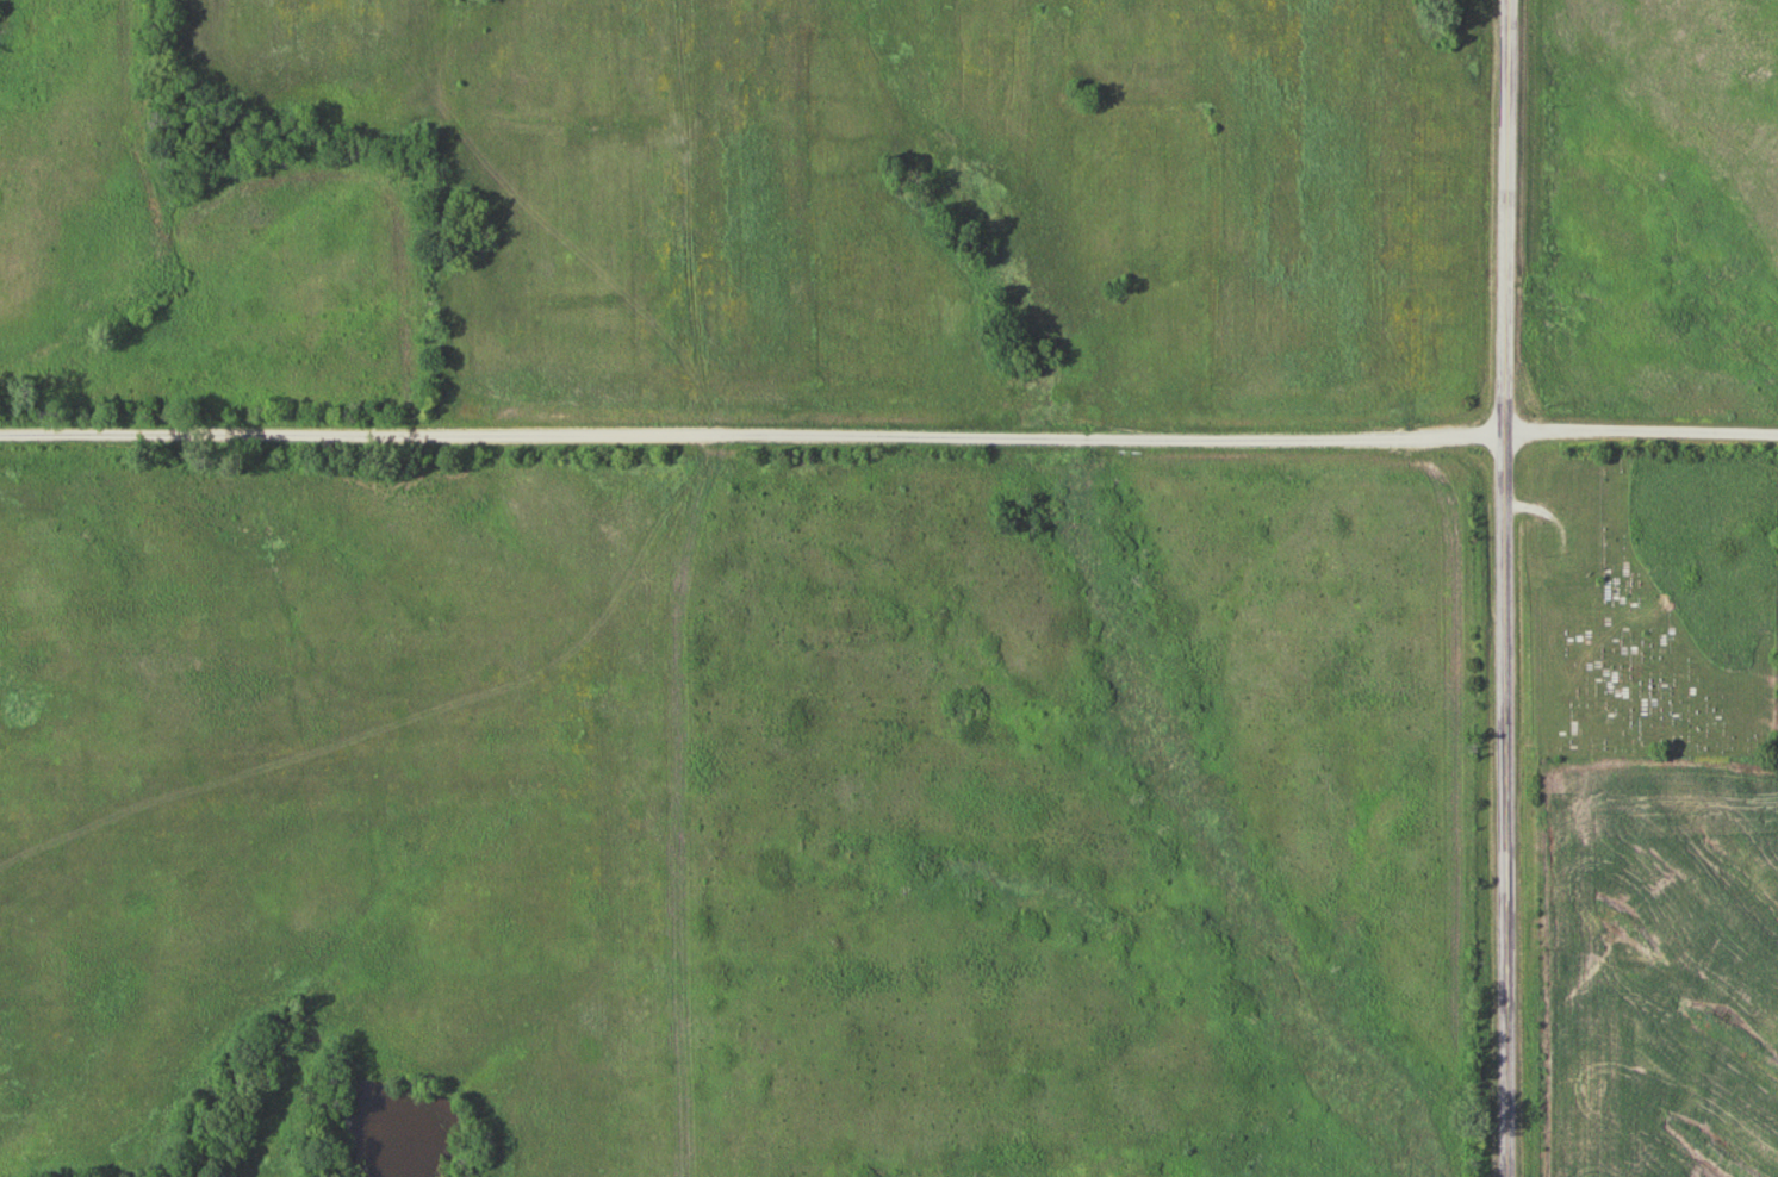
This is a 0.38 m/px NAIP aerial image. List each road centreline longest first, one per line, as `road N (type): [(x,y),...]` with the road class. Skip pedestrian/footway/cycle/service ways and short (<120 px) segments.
road 1 (residential): [(0,435),(1083,440),(1506,432)]
road 2 (tertiary): [(1508,1176),(1504,547),(1513,0)]
road 3 (residential): [(1777,430),(1506,424)]

